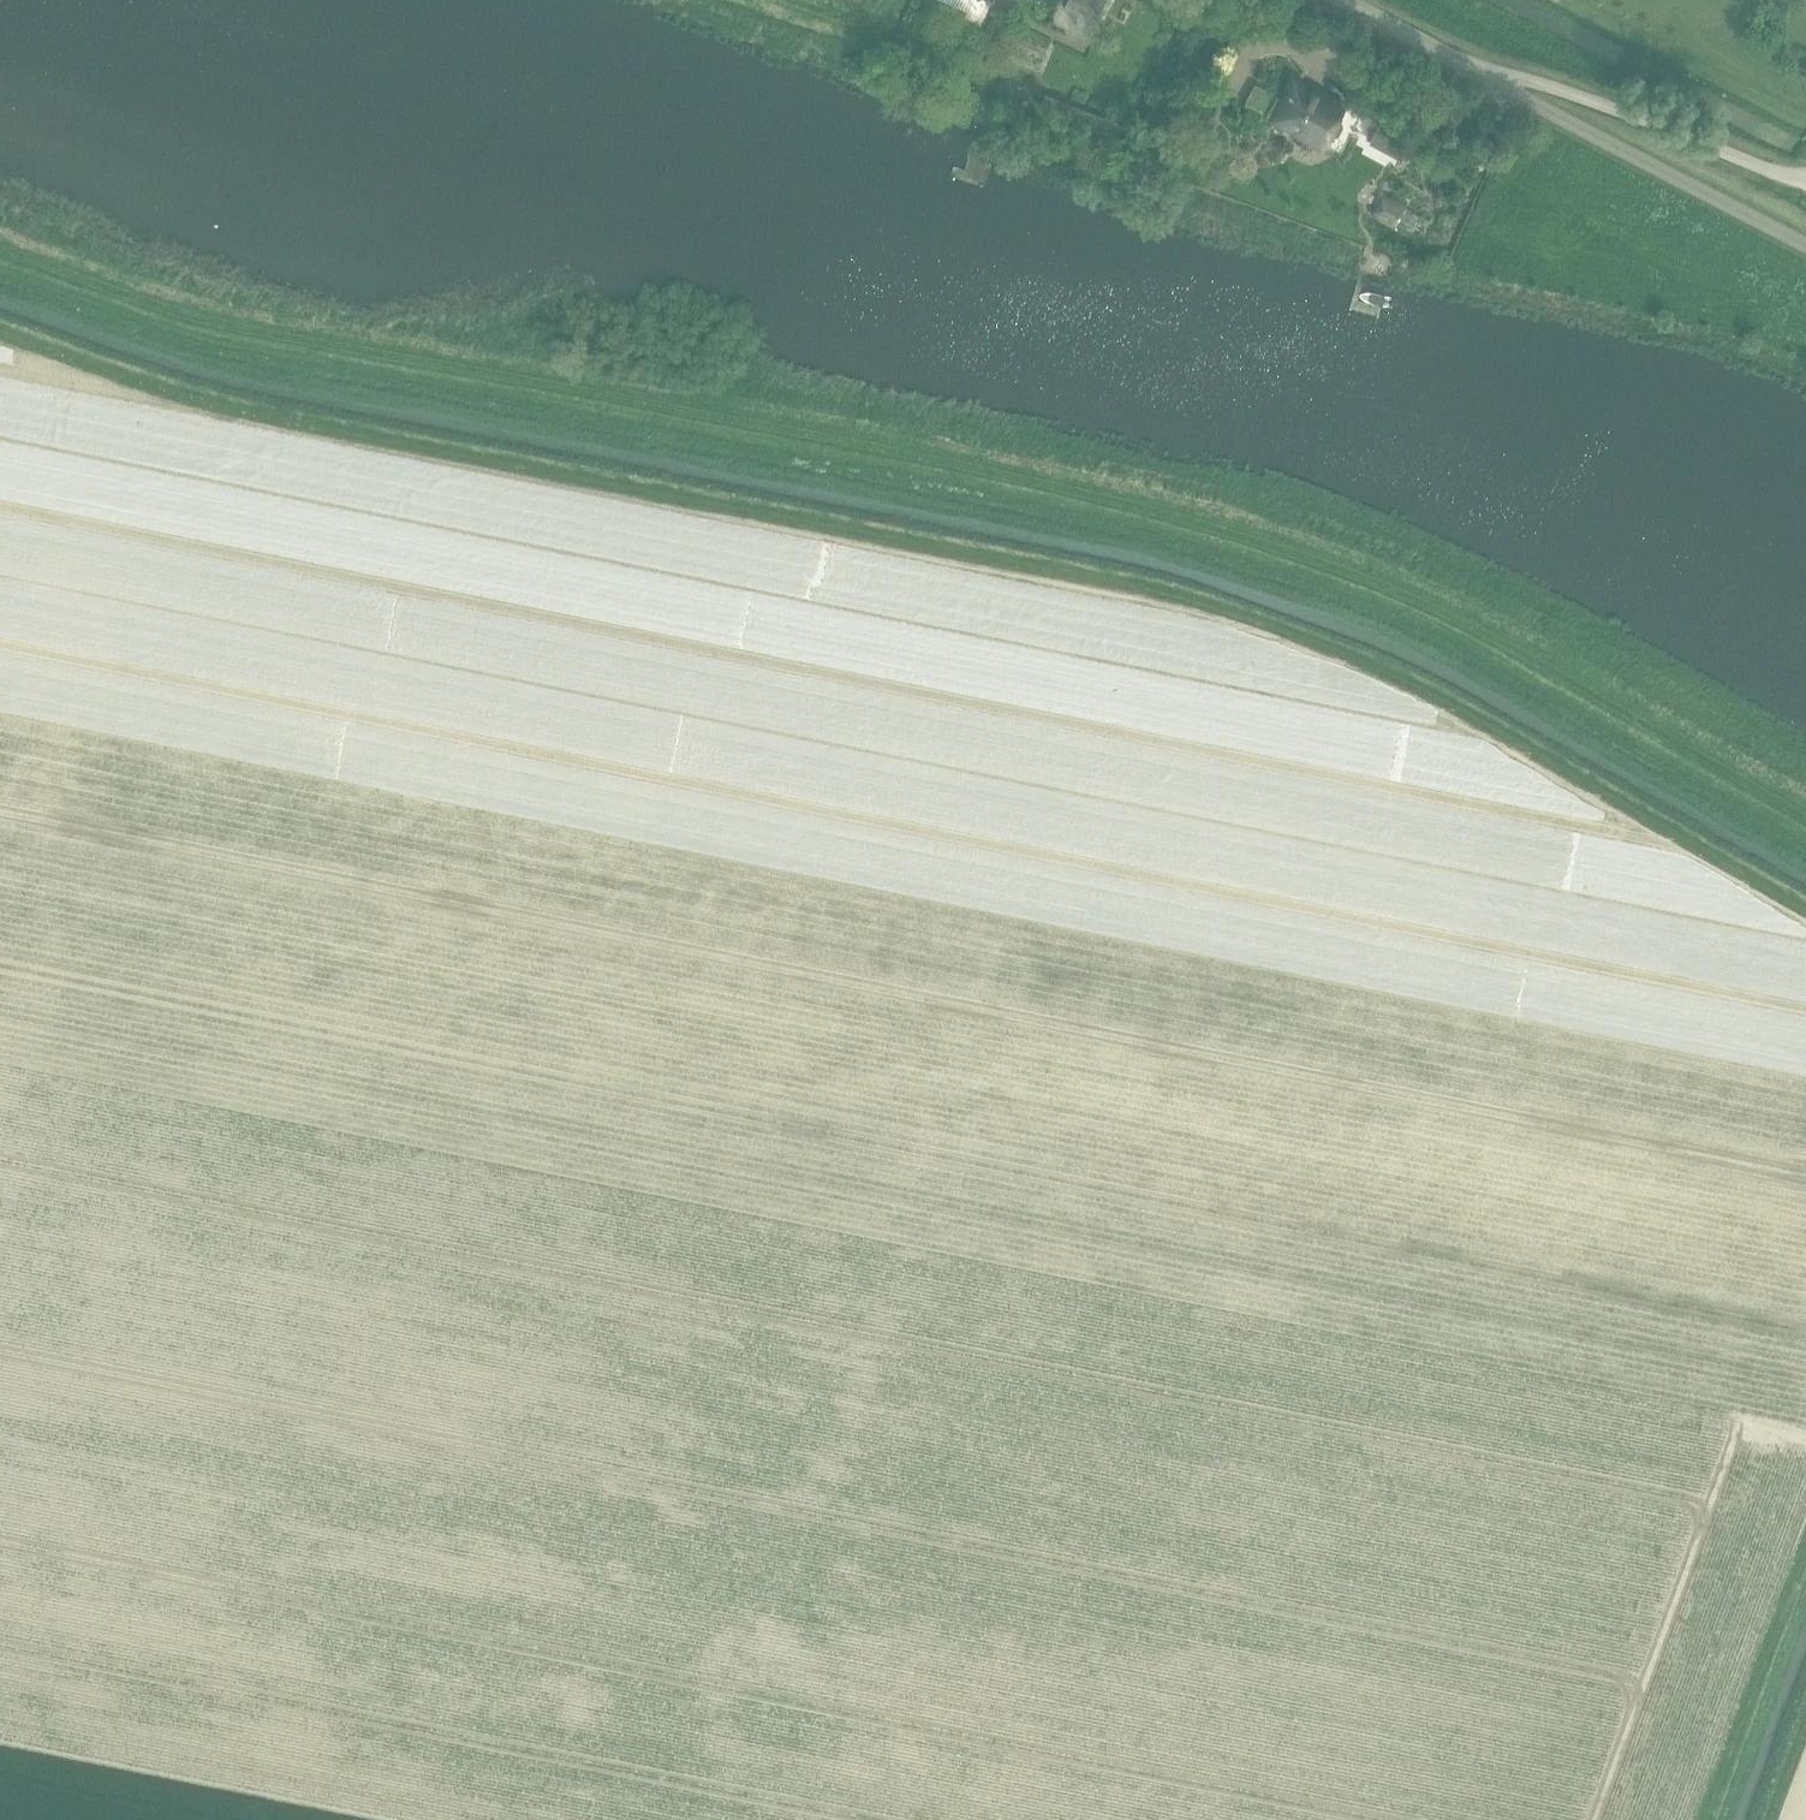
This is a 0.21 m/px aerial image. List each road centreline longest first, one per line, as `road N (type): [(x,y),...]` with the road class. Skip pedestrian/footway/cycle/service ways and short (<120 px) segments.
road 1 (track): [(1805,857),(1128,532),(232,339),(0,260)]
road 2 (unclassified): [(1805,244),(1482,72)]
road 3 (unclassified): [(1805,181),(1557,88),(1482,72)]
road 4 (unclassified): [(1482,72),(1346,0)]

